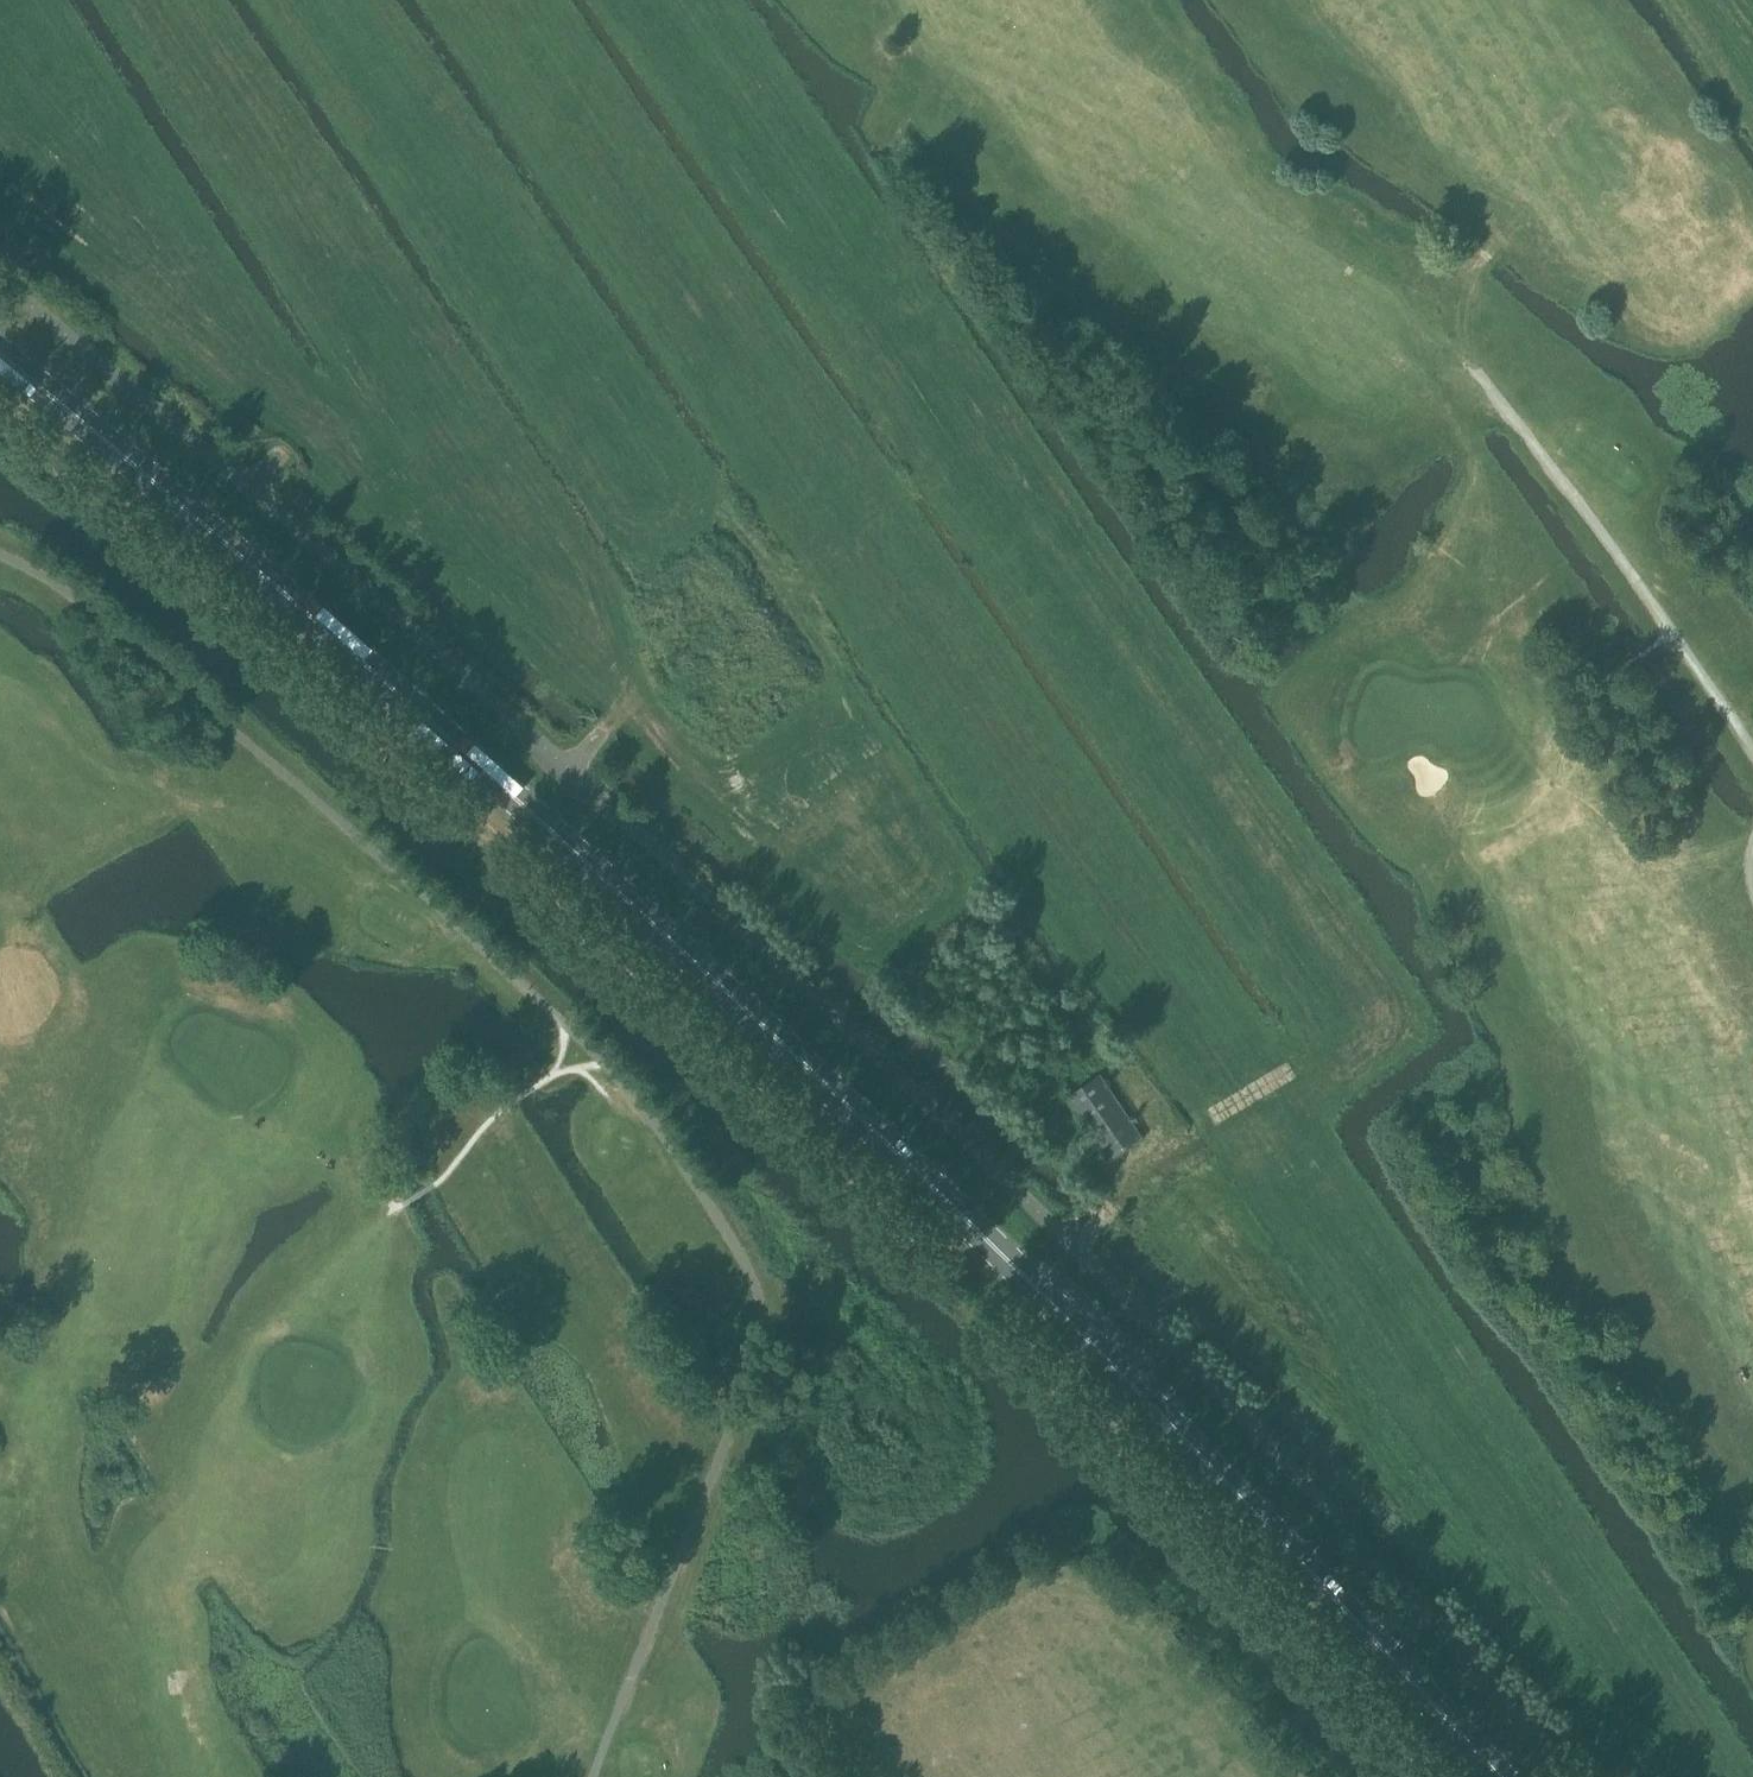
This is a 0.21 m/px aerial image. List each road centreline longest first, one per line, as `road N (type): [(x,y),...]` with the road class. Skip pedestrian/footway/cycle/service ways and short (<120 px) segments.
road 1 (primary): [(1500,1776),(1233,1489),(883,1137),(385,682),(0,354)]
road 2 (track): [(625,1078),(605,1064),(556,1072),(508,1104),(438,1181),(391,1208),(342,1176),(323,1056),(299,1004),(260,977),(210,963),(163,981)]
road 3 (track): [(145,1776),(0,1433)]

